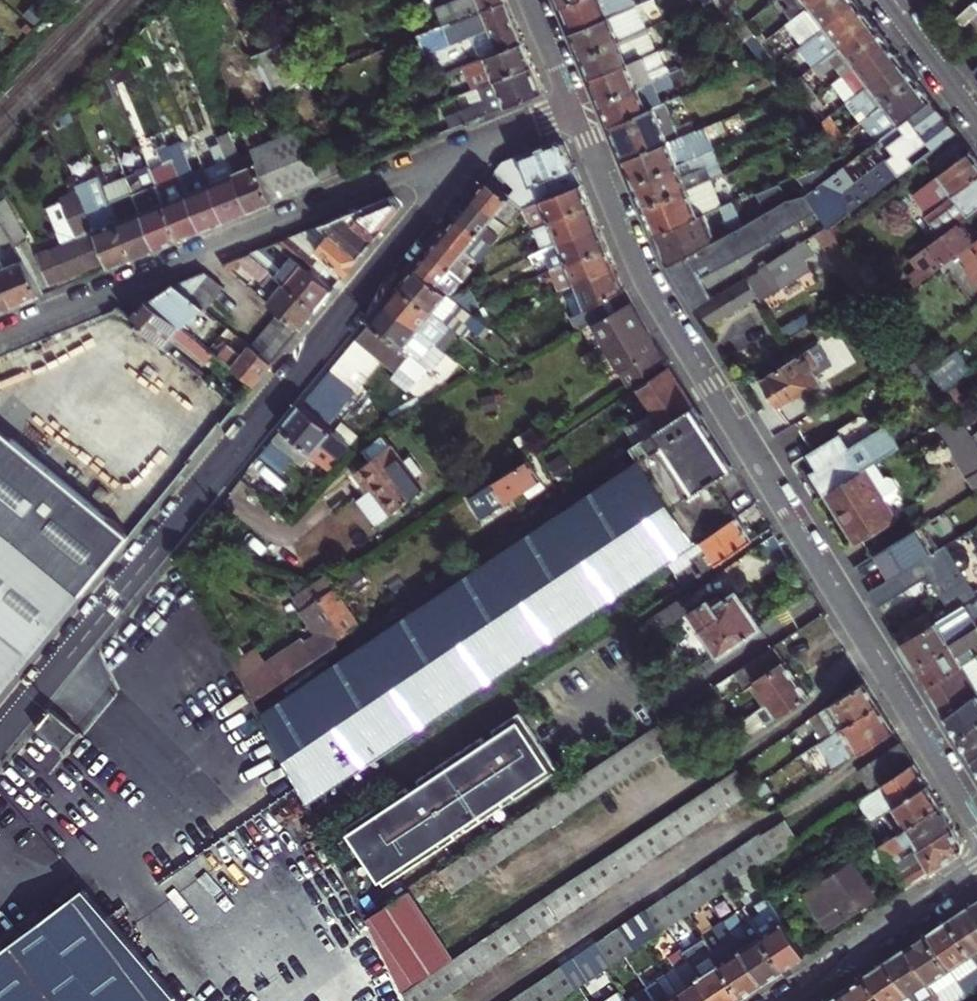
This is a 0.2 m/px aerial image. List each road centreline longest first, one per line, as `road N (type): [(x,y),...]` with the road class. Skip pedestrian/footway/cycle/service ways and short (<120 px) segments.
road 1 (residential): [(570,107),(653,298),(976,821)]
road 2 (residential): [(478,145),(0,737)]
road 3 (residential): [(478,145),(0,335)]
road 4 (residential): [(976,879),(786,1000)]
road 5 (residential): [(887,0),(976,119)]

